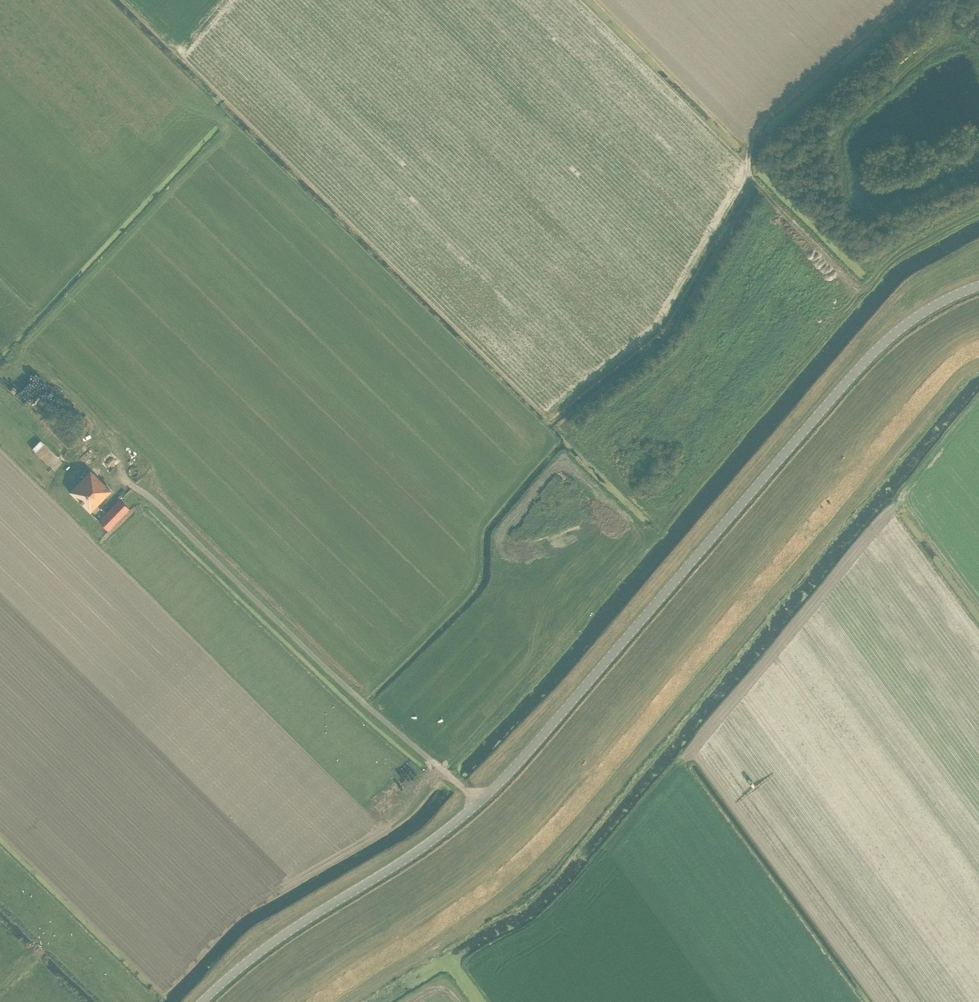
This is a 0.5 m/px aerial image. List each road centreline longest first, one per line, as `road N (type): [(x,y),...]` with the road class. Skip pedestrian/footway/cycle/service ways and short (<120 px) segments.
road 1 (unclassified): [(202,1001),(275,940),(410,856),(479,802),(879,347),(929,309),(978,287)]
road 2 (track): [(117,473),(441,769)]

